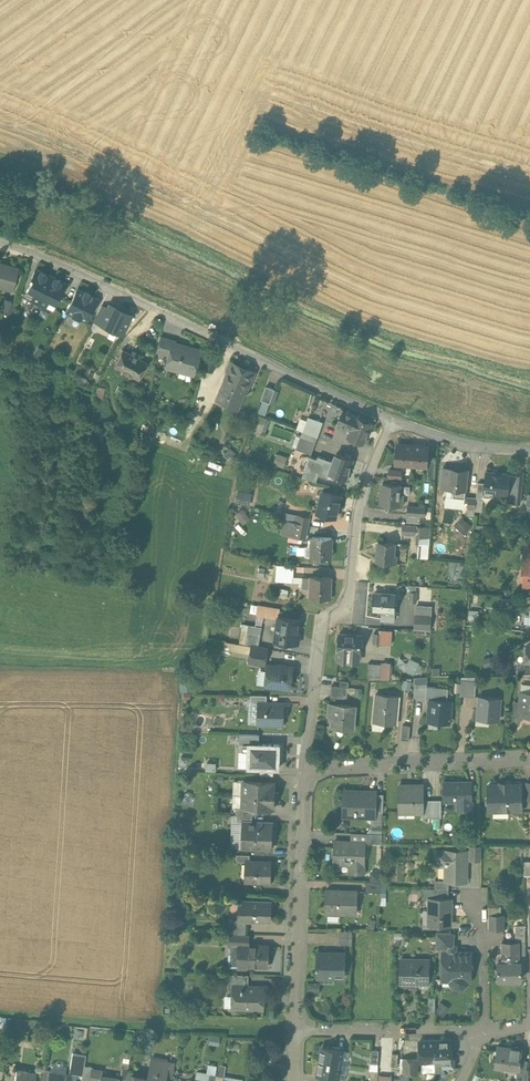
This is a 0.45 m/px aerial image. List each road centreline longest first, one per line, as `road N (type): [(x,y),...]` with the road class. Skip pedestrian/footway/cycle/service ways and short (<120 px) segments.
road 1 (residential): [(395,416),(81,270),(0,243)]
road 2 (residential): [(306,772),(319,625),(351,606),(355,532),(395,416)]
road 3 (residential): [(296,1029),(306,772)]
road 4 (residential): [(381,765),(529,758)]
road 5 (residential): [(395,416),(442,435),(529,449)]
road 6 (residential): [(484,1031),(484,932),(474,901)]

